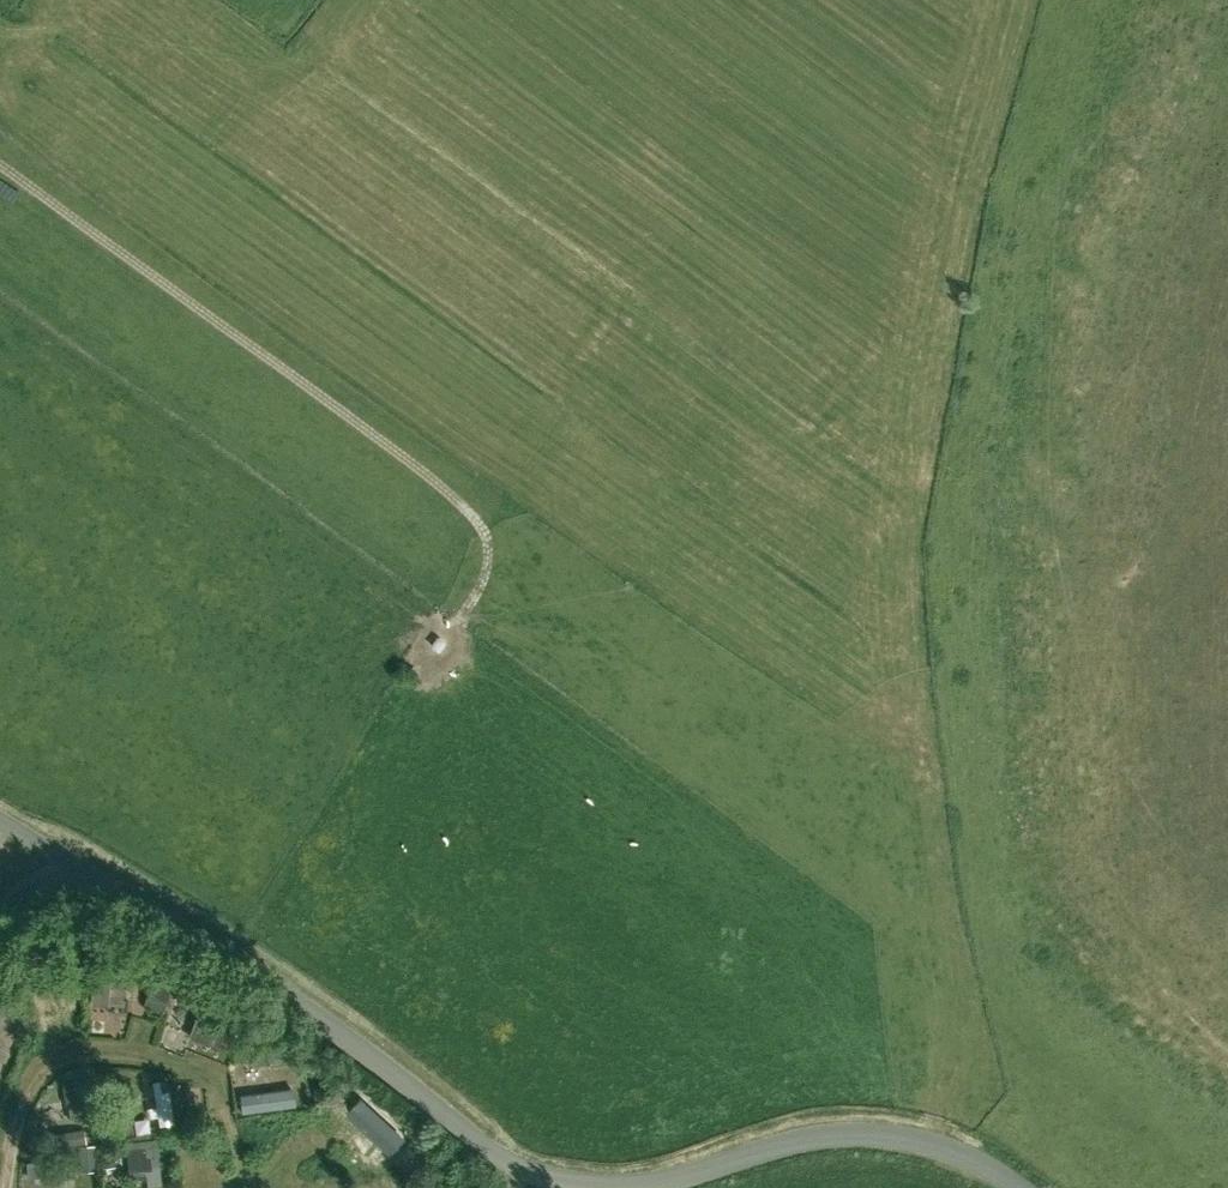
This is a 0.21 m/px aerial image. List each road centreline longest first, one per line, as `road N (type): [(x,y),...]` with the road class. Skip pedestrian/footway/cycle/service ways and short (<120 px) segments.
road 1 (unclassified): [(597,1183),(550,1179),(503,1159),(267,983),(0,819)]
road 2 (unclassified): [(1022,1187),(939,1143),(870,1134),(815,1138),(673,1180),(597,1183)]

